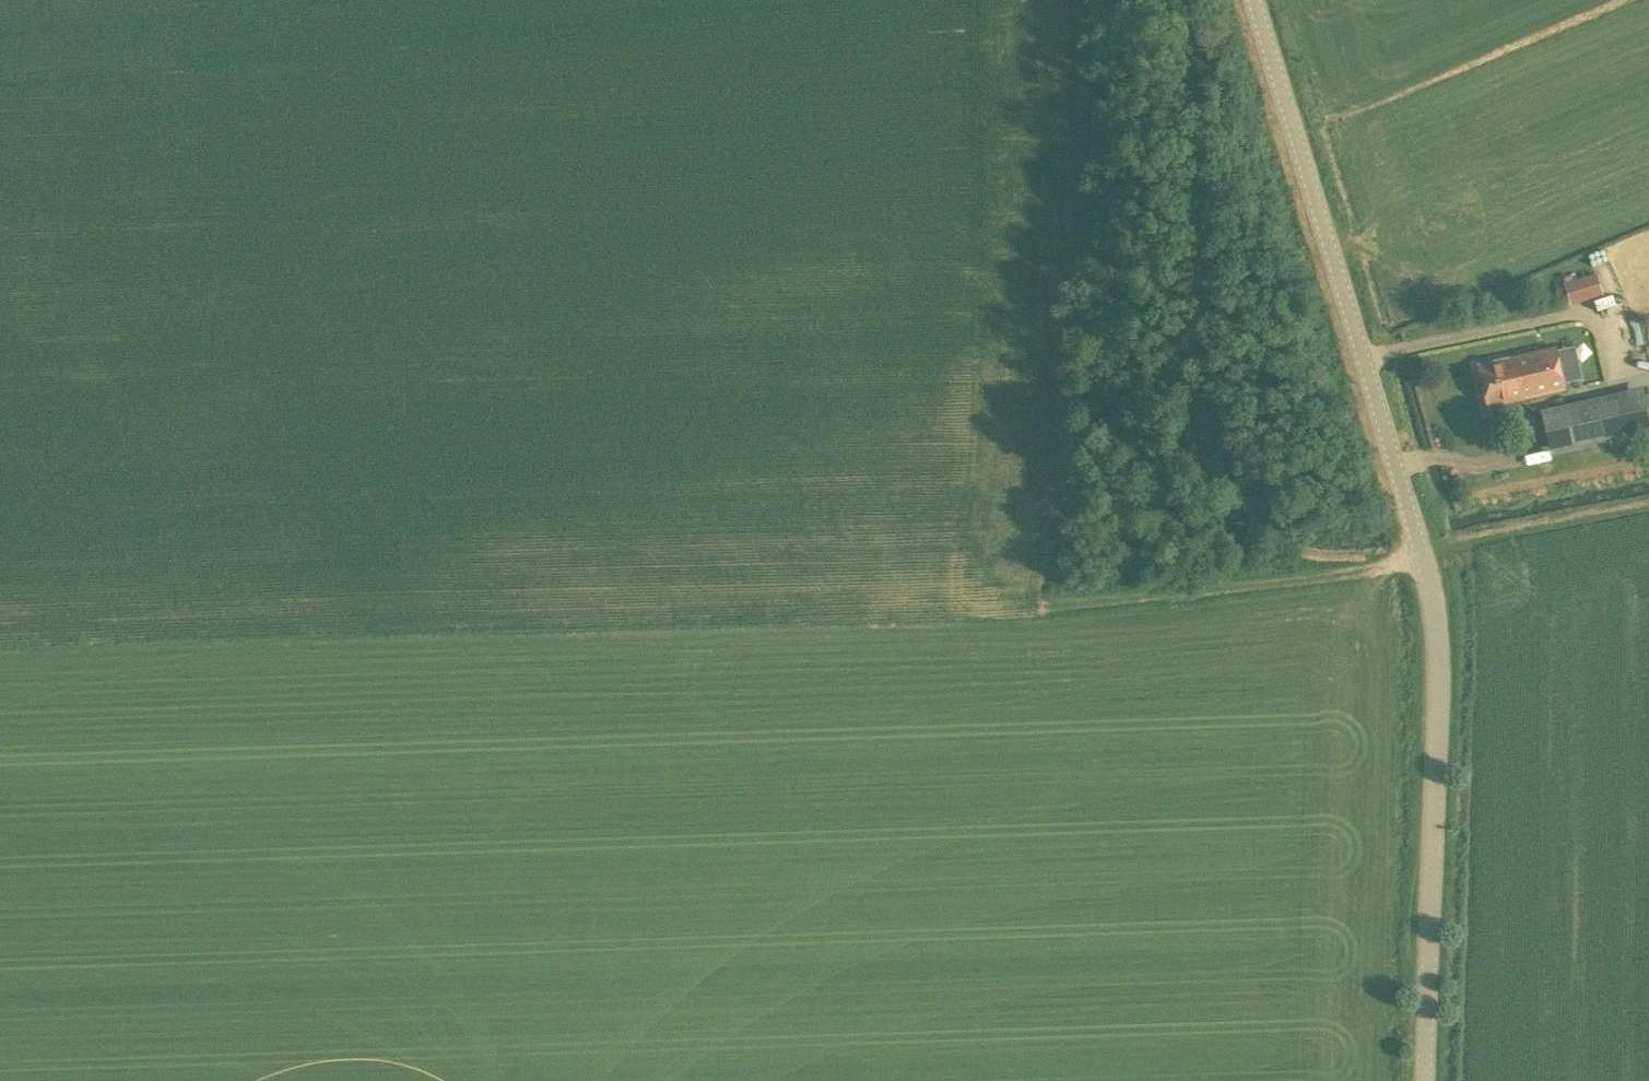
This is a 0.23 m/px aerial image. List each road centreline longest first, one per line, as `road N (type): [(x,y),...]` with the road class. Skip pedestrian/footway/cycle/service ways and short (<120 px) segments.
road 1 (tertiary): [(1424,1080),(1440,671),(1430,589),(1253,0)]
road 2 (track): [(1038,613),(1422,560)]

